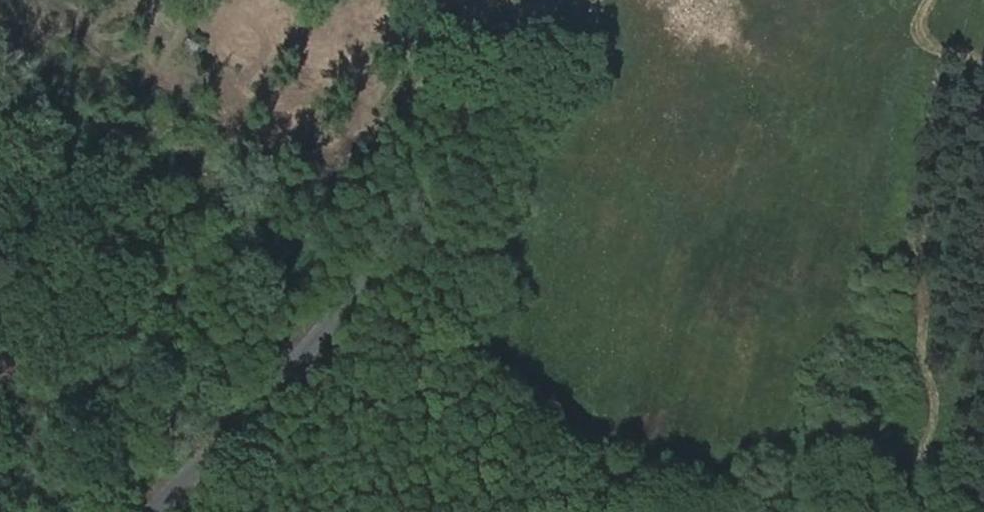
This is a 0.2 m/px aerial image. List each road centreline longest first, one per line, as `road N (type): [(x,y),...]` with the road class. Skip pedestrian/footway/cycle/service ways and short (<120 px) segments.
road 1 (unclassified): [(143,511),(308,336),(484,105),(551,0)]

